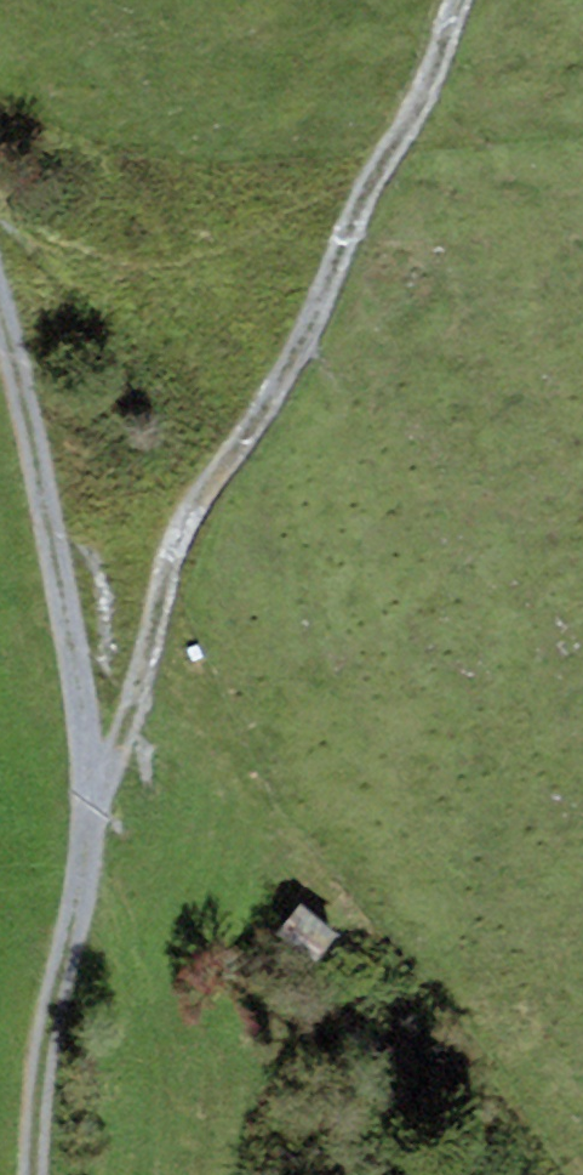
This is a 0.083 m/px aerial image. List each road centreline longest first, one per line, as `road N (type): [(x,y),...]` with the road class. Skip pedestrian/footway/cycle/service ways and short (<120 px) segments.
road 1 (track): [(83,822),(165,554),(191,500),(242,437),(301,333),(376,161),(418,97),(449,0)]
road 2 (track): [(27,1174),(36,1058),(83,822),(80,725),(0,341)]

